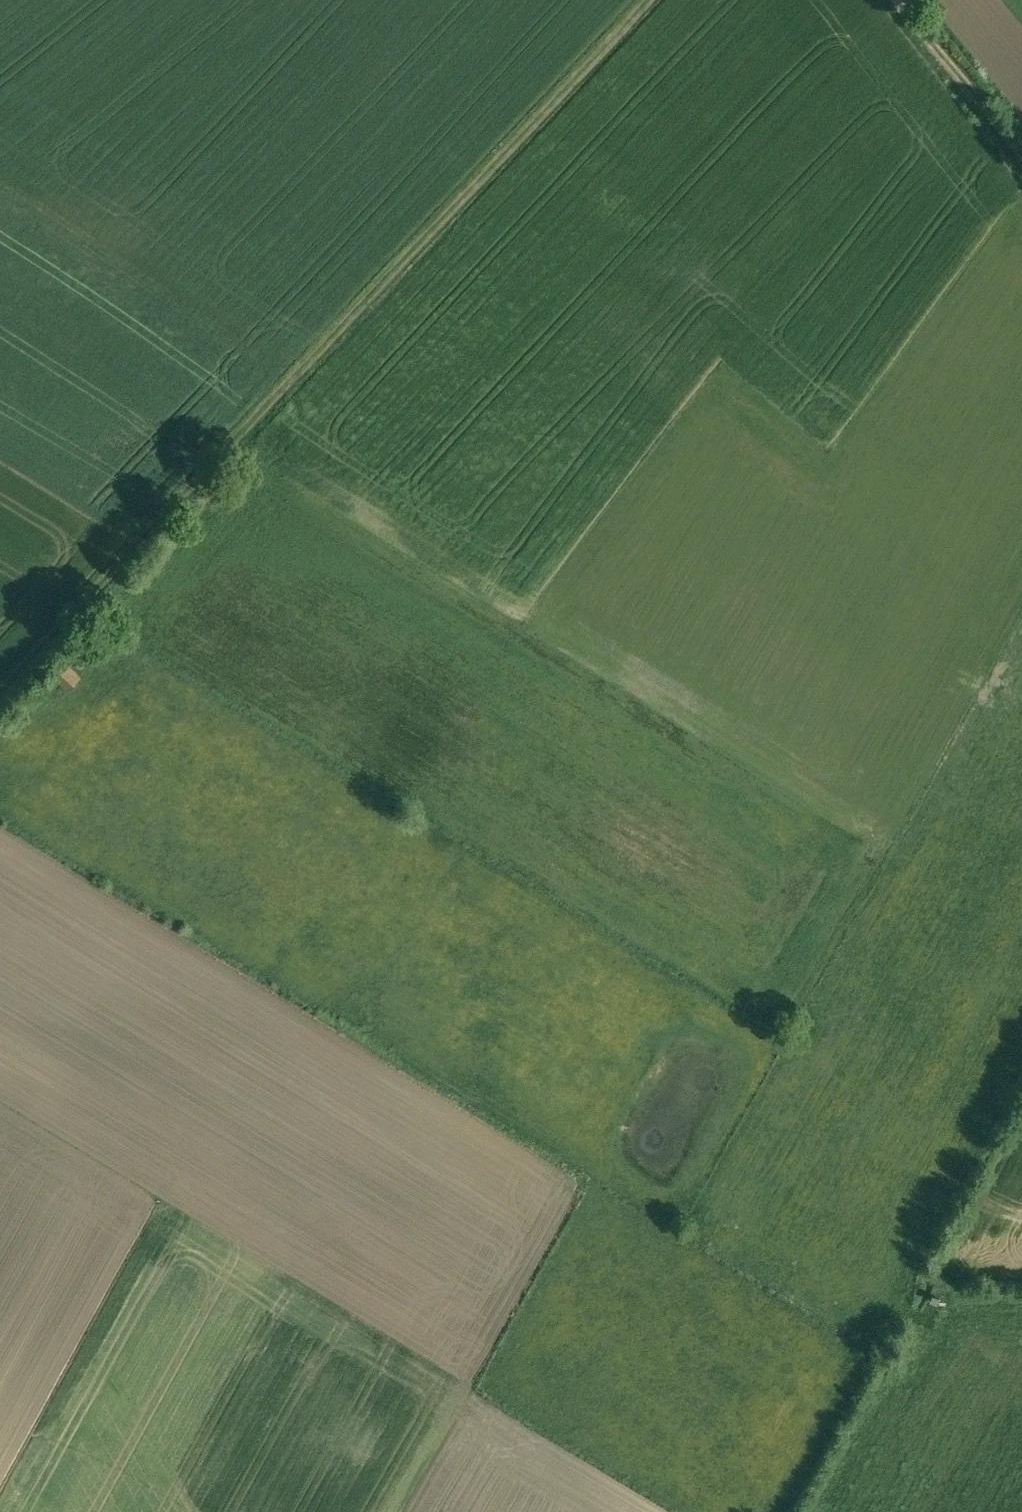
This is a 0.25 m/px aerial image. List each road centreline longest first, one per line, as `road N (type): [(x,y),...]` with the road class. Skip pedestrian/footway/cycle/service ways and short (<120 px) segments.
road 1 (track): [(1021,157),(895,0)]

